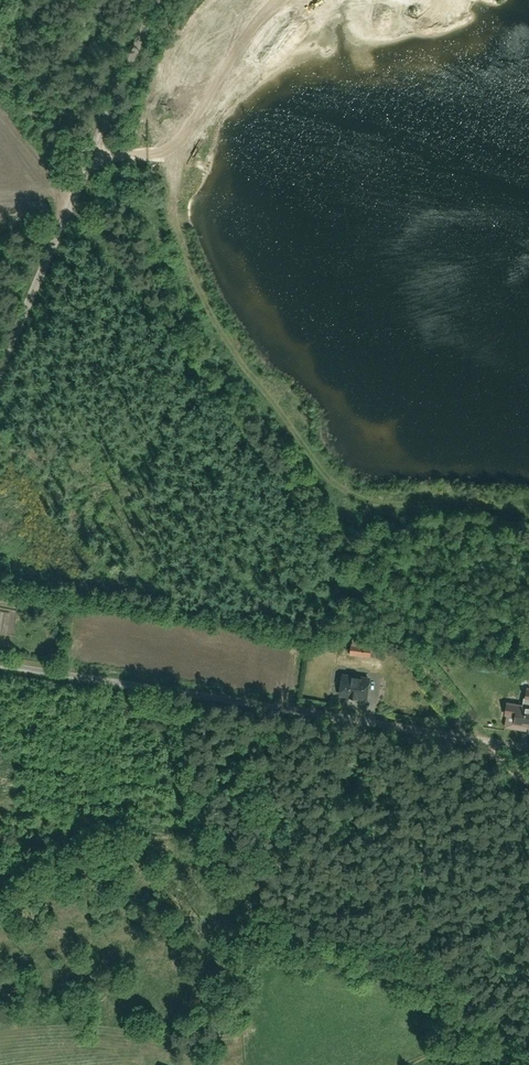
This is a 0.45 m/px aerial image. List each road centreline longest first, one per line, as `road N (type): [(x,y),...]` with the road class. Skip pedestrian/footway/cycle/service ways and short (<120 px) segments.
road 1 (unclassified): [(0,665),(528,748)]
road 2 (track): [(71,199),(155,0)]
road 3 (residential): [(0,366),(71,199)]

